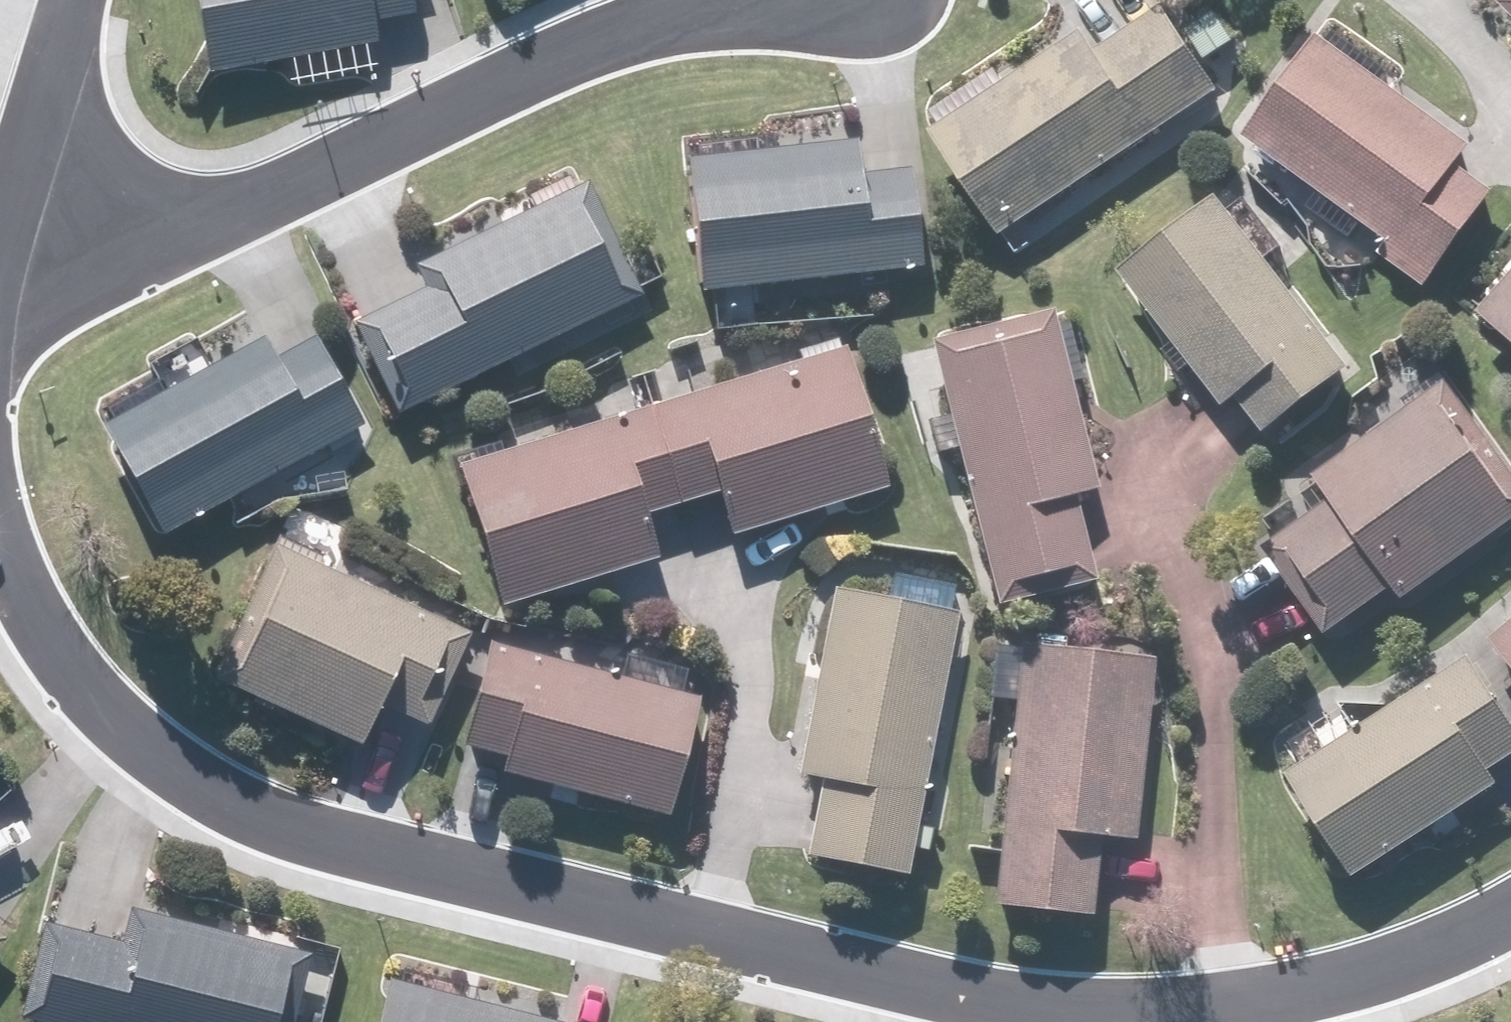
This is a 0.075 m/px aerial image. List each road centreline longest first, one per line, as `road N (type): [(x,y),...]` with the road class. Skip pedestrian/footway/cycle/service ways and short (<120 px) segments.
road 1 (residential): [(0,545),(76,689),(204,792),(342,839),(1116,1017),(1297,995),(1481,933),(1510,913)]
road 2 (residential): [(20,242),(155,239),(219,220),(738,0)]
road 3 (residential): [(70,0),(20,242)]

